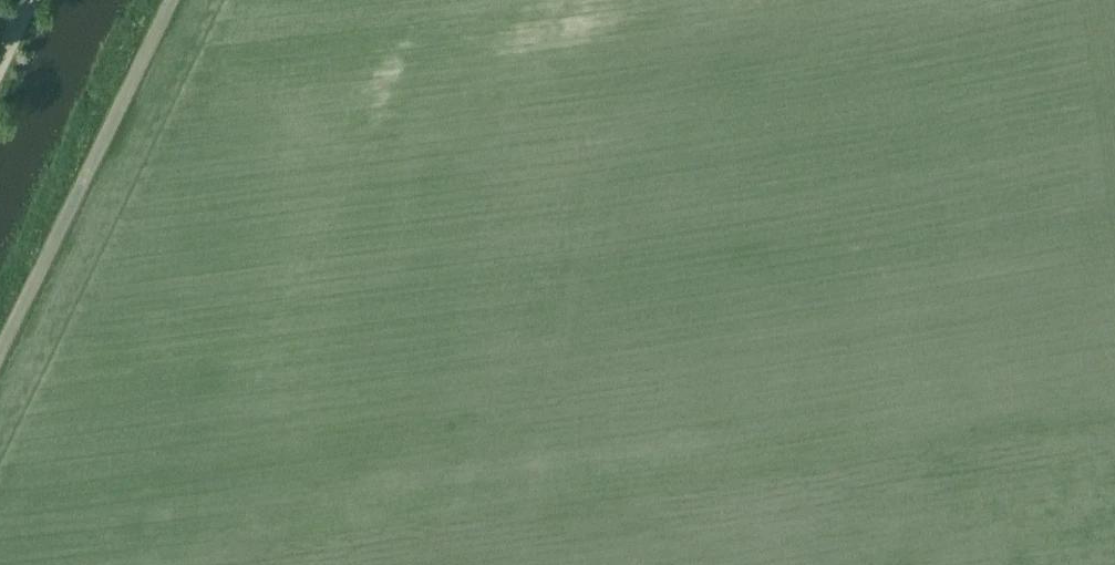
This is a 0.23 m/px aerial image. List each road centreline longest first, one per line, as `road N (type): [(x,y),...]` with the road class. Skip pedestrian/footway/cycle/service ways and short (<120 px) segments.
road 1 (unclassified): [(0,349),(170,0)]

